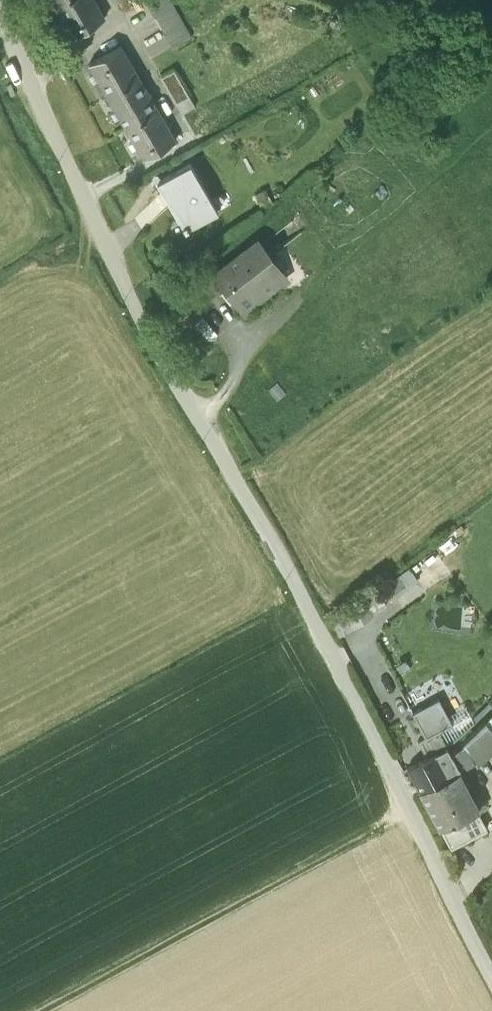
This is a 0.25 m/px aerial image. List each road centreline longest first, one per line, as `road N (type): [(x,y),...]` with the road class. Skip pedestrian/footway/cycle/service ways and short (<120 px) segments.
road 1 (unclassified): [(491,977),(361,710),(200,424)]
road 2 (residential): [(200,424),(153,347),(0,15)]
road 3 (track): [(491,48),(381,0)]

